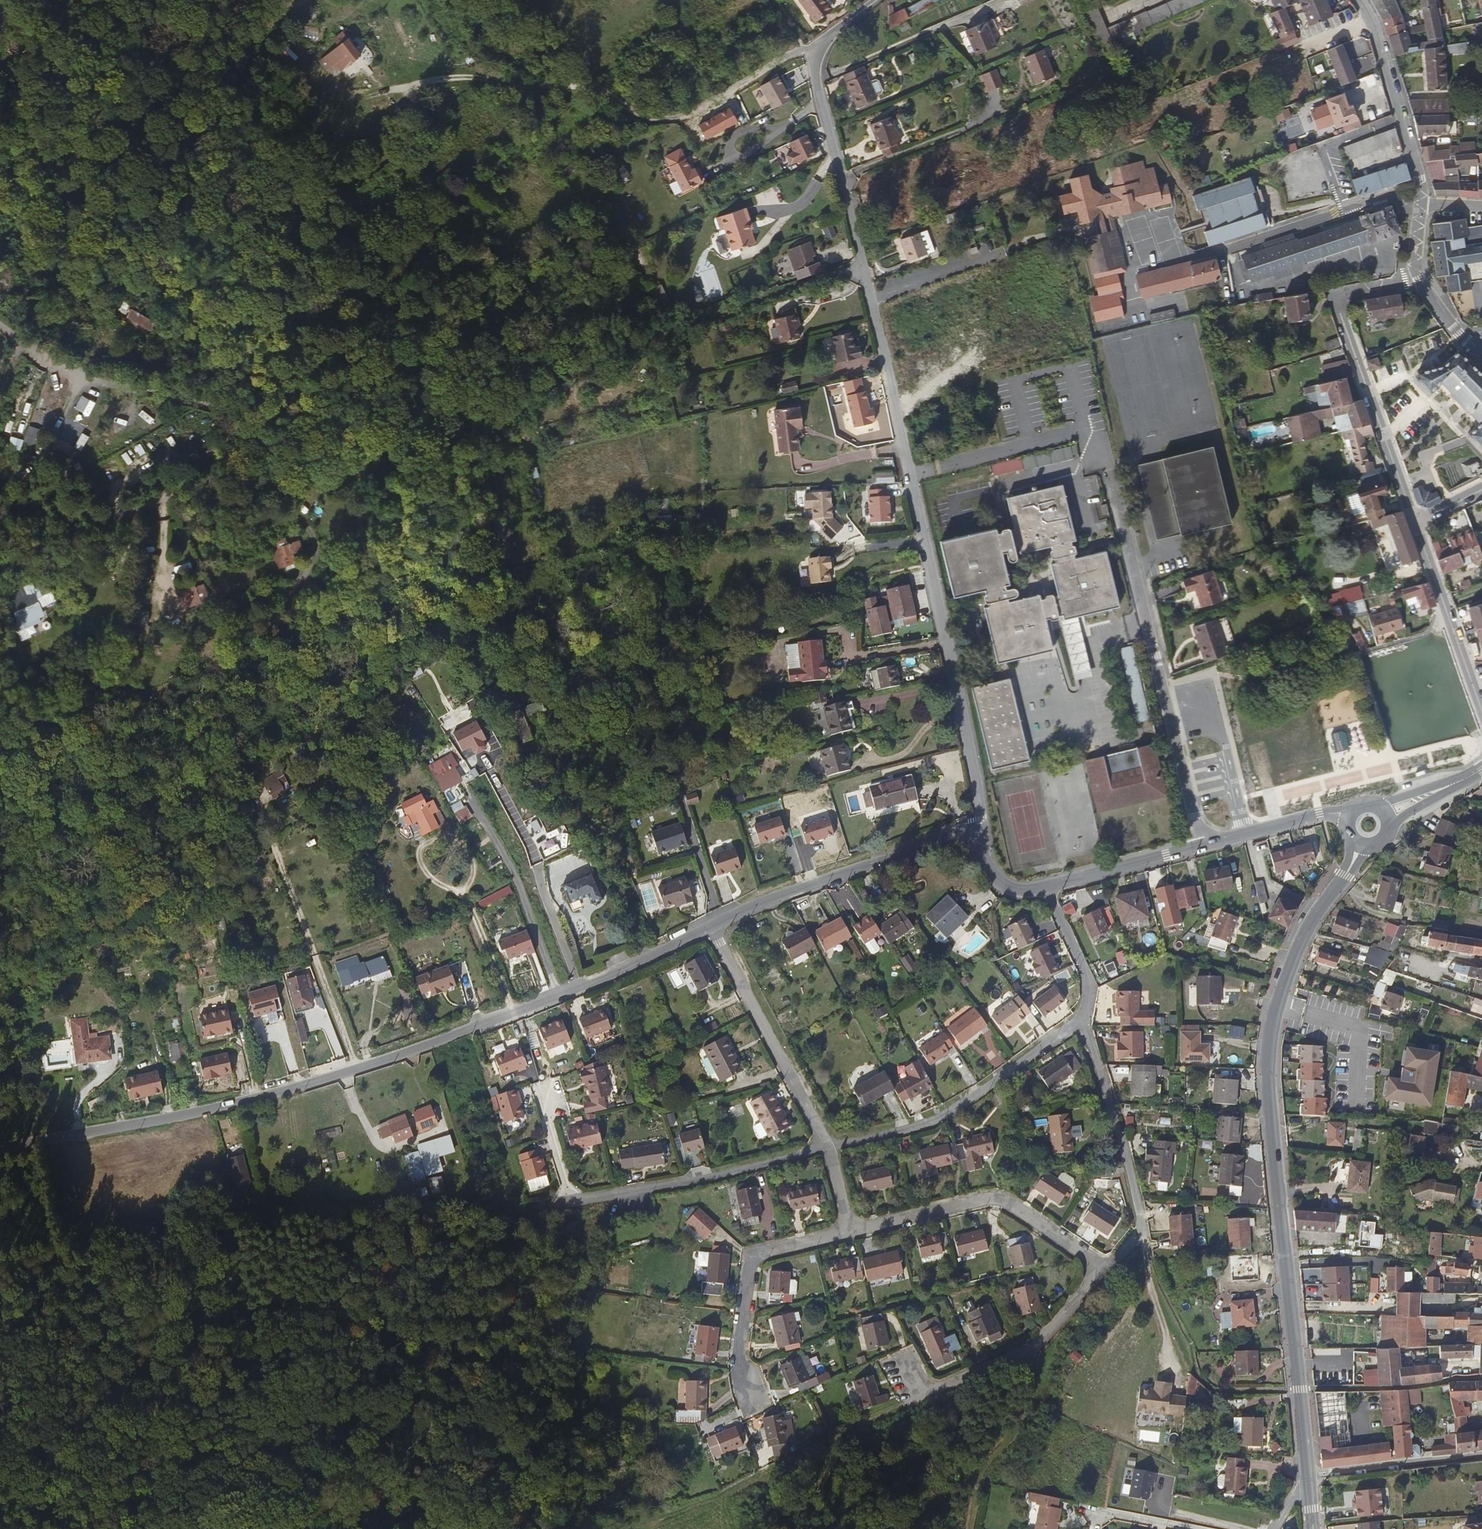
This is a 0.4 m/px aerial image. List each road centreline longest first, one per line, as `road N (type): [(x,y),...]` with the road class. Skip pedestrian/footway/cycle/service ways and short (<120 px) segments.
road 1 (residential): [(870,0),(831,28),(815,78),(893,376),(982,819),(974,843)]
road 2 (residential): [(712,926),(571,996),(294,1088),(0,1146)]
road 3 (secondary): [(1360,846),(1300,944),(1271,1040),(1308,1476)]
road 4 (track): [(800,51),(689,118),(627,109),(573,83),(474,77),(330,102)]
road 5 (residential): [(1112,456),(1199,845)]
road 6 (residential): [(540,1095),(570,1200),(828,1150)]
road 7 (residential): [(828,1150),(934,1120),(1084,1018)]
road 8 (residential): [(847,1236),(992,1200),(1104,1269)]
road 9 (residential): [(974,843),(952,836),(712,926)]
road 10 (residential): [(1104,1269),(1139,1233),(1084,1018)]
road 11 (residential): [(905,1367),(921,1397),(1032,1349),(1104,1269)]
road 12 (track): [(1139,1233),(1152,1285),(1208,1386),(1300,1389)]
road 13 (residential): [(828,1150),(712,926)]
road 14 (residential): [(1419,527),(1332,296)]
road 15 (residential): [(749,1399),(735,1362),(747,1261),(847,1236)]
road 16 (track): [(0,329),(87,376),(203,409)]
road 17 (residential): [(1360,0),(1419,179),(1419,205)]
road 18 (residential): [(1481,715),(1419,527)]
road 19 (track): [(960,1528),(961,1501),(1011,1432),(1032,1349)]
road 20 (residential): [(1481,1459),(1308,1476)]
road 21 (residential): [(1419,205),(1419,279),(1481,352)]
road 22 (residential): [(1199,845),(1047,887)]
road 23 (track): [(203,409),(217,443),(199,477),(129,515)]
road 24 (residential): [(1345,815),(1320,813),(1199,845)]
road 25 (residential): [(1084,1018),(1084,978),(1047,887)]

